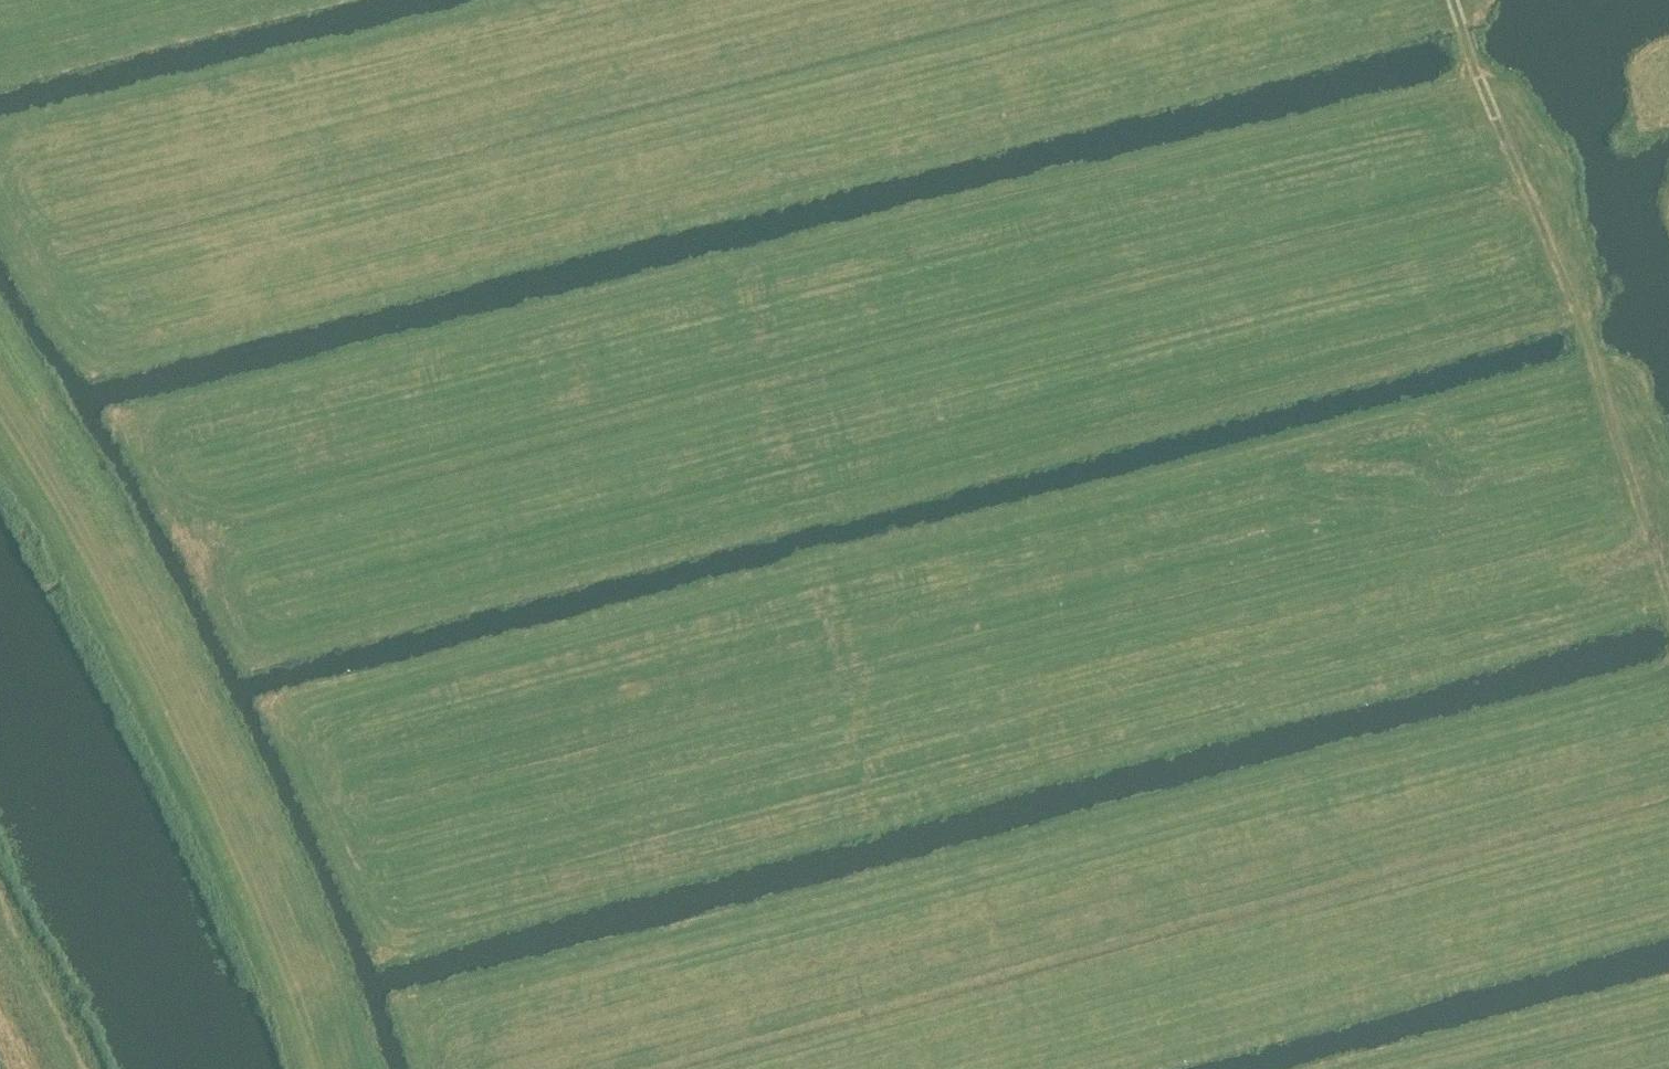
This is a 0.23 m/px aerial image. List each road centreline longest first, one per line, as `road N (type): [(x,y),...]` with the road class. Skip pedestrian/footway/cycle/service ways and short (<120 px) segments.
road 1 (track): [(1668,586),(1605,379),(1512,161),(1457,0)]

